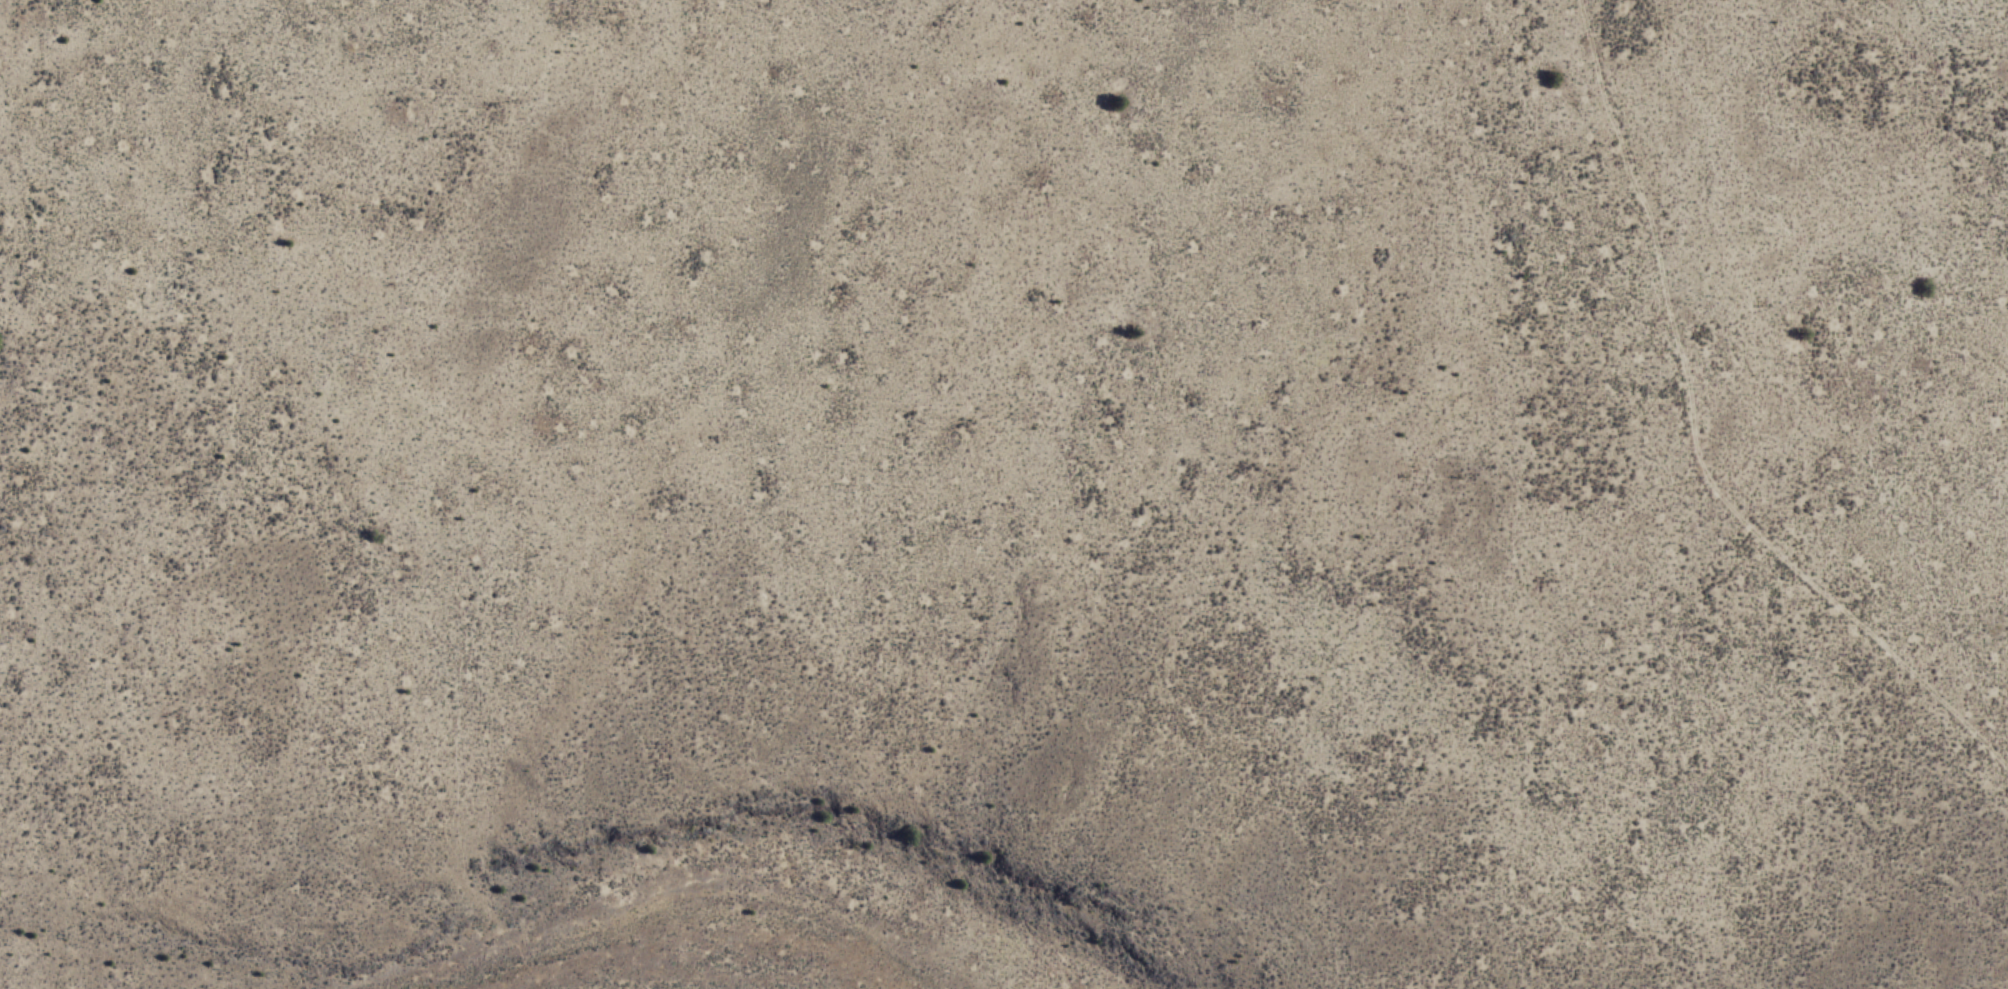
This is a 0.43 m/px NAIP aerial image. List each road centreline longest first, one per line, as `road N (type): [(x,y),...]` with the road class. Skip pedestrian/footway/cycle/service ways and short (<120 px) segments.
road 1 (track): [(2007,751),(1702,479),(1584,0)]

